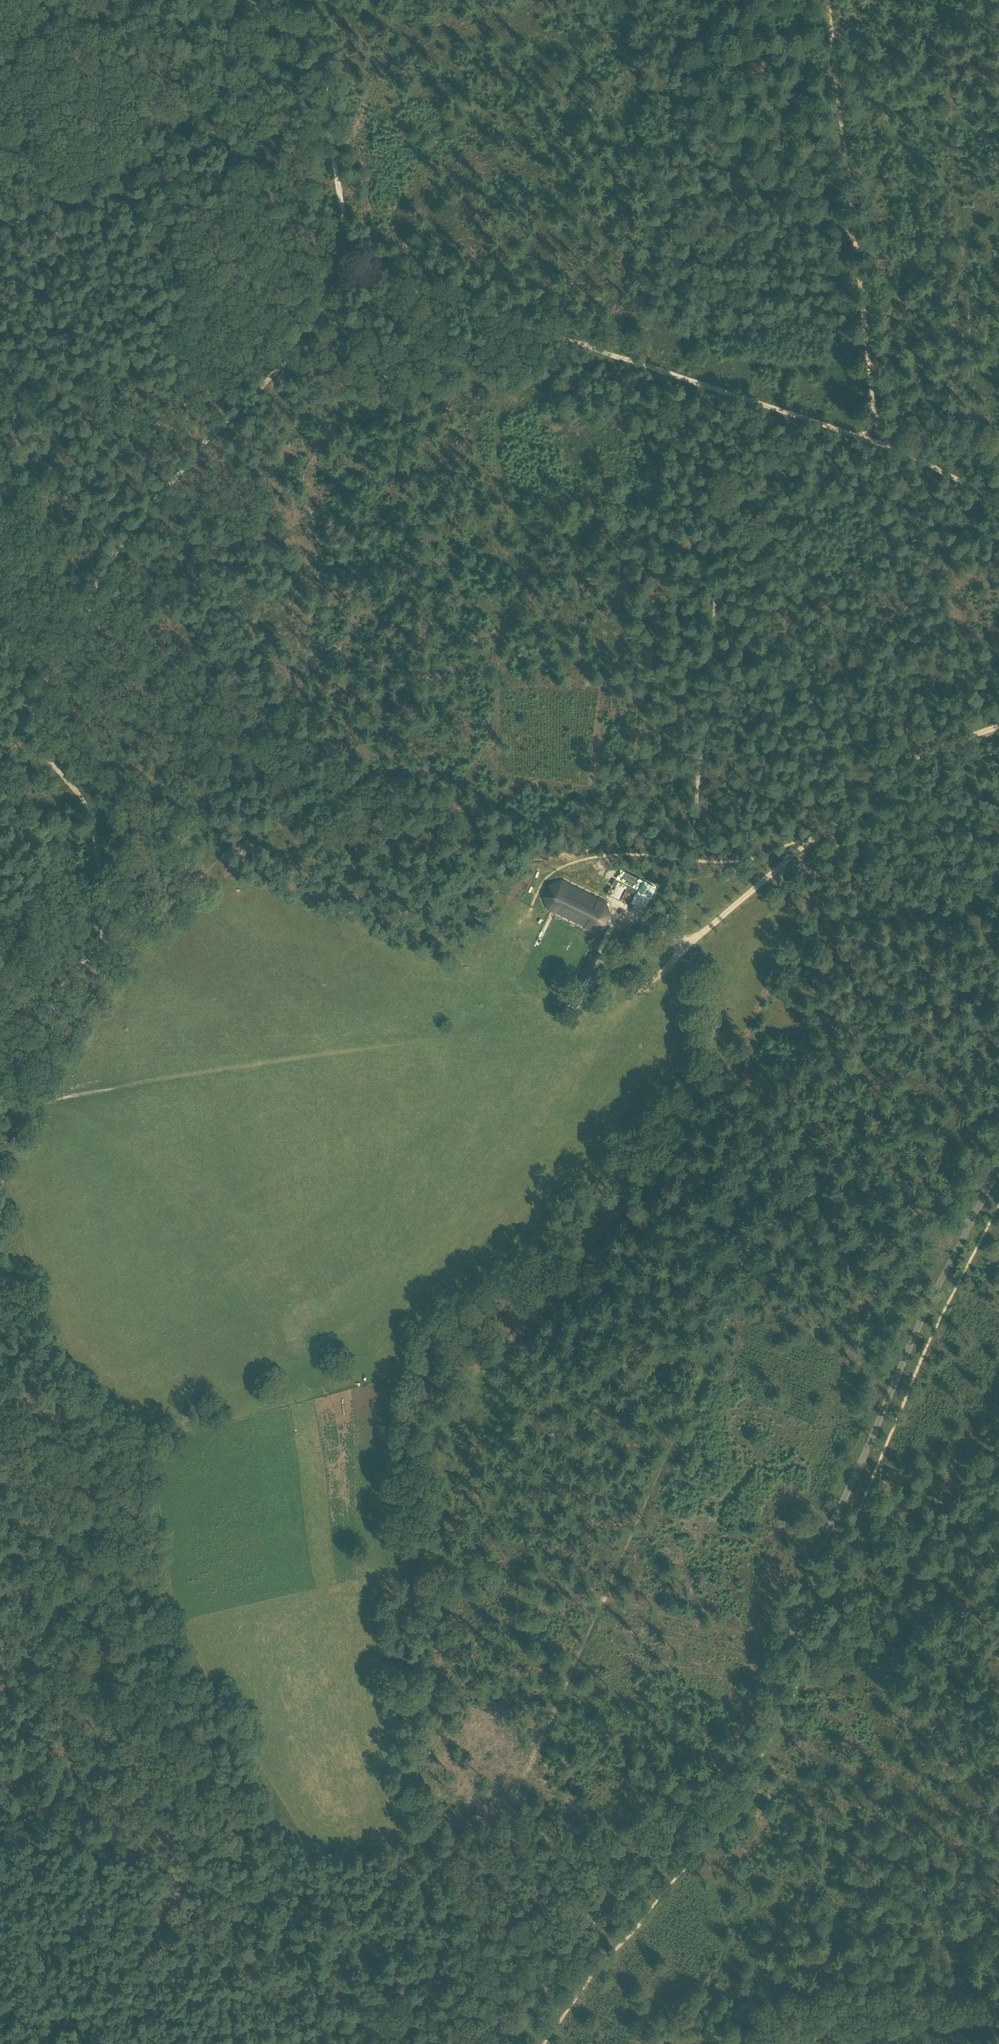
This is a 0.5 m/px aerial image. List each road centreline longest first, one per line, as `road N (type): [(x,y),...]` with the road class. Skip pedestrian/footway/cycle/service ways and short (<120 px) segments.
road 1 (track): [(789,1648),(808,1583),(924,1309),(998,1163)]
road 2 (track): [(338,309),(314,345),(250,385),(113,557),(76,649),(32,710)]
road 3 (track): [(605,1601),(807,1139)]
road 4 (track): [(807,842),(601,1021),(398,1040)]
road 5 (track): [(718,390),(718,526),(694,862)]
road 6 (track): [(827,0),(882,445)]
road 7 (track): [(32,710),(43,752),(92,814),(112,921),(0,1089)]
road 8 (track): [(398,1040),(0,1106)]
road 9 (track): [(718,390),(403,284),(338,309)]
road 10 (track): [(258,0),(294,29),(320,83),(343,228),(347,284),(338,309)]
road 11 (track): [(656,2043),(987,2016)]
road 12 (track): [(487,1848),(605,1601)]
road 13 (track): [(807,1139),(716,1100),(663,1062),(654,1018),(667,965)]
road 14 (track): [(634,1849),(690,1803),(754,1729),(789,1648)]
road 15 (track): [(487,1848),(446,1882),(405,1941),(372,1961),(342,2043)]
road 16 (track): [(824,1544),(911,1521),(998,1646)]
road 17 (track): [(512,2043),(634,1849)]
road 18 (track): [(998,725),(903,765),(807,842)]
road 19 (track): [(647,366),(640,148)]
road 20 (track): [(605,1601),(443,1559),(411,1559)]
road 21 (track): [(789,1648),(605,1601)]
road 22 (track): [(882,445),(718,390)]
road 23 (track): [(634,1849),(593,1831),(487,1848)]
road 24 (track): [(882,445),(998,503)]
road 25 (track): [(694,940),(618,909),(601,947)]

